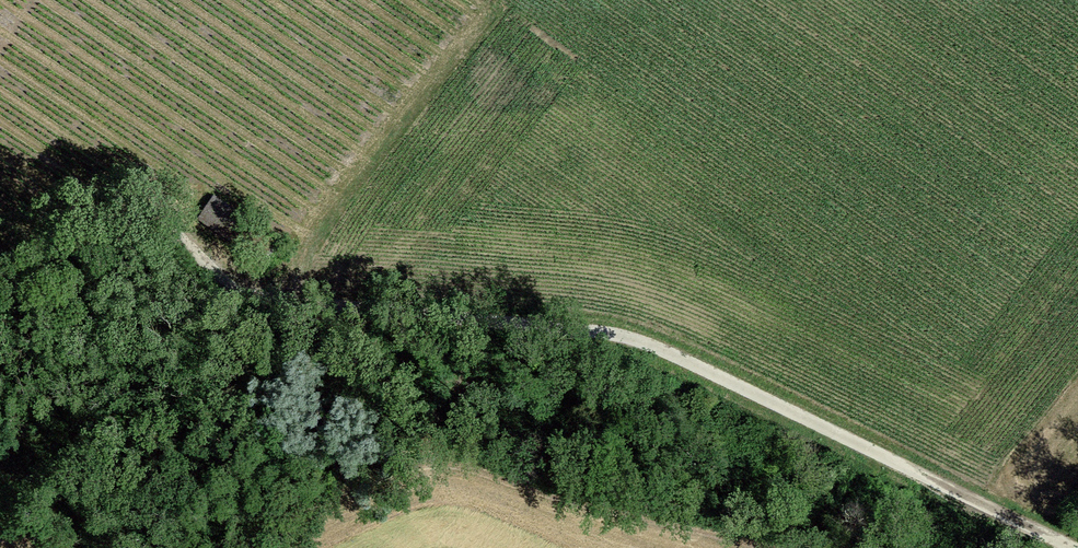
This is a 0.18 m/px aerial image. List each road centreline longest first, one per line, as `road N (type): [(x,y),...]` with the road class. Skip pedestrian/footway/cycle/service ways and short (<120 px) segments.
road 1 (unclassified): [(1065,547),(656,366),(258,309)]
road 2 (track): [(257,547),(399,473),(462,472),(753,547)]

